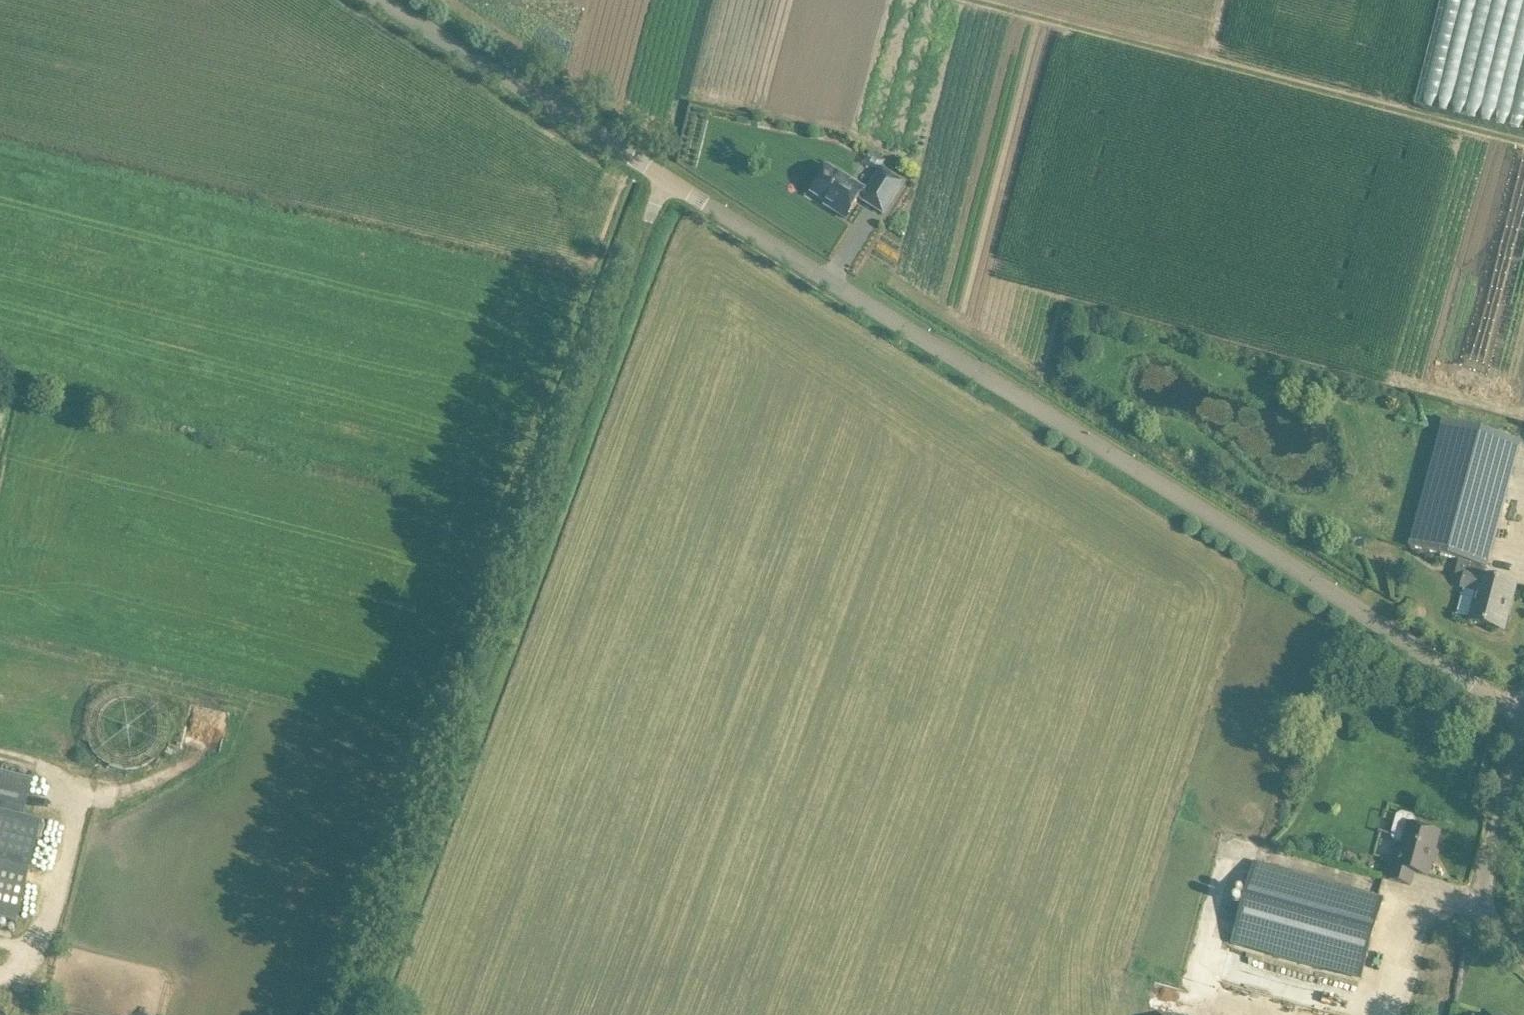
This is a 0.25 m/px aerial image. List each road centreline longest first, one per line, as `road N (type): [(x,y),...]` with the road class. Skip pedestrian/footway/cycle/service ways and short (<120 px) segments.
road 1 (unclassified): [(1523,716),(384,0)]
road 2 (track): [(361,1014),(668,181)]
road 3 (unclassified): [(1523,960),(1495,932),(1483,890),(1523,732)]

